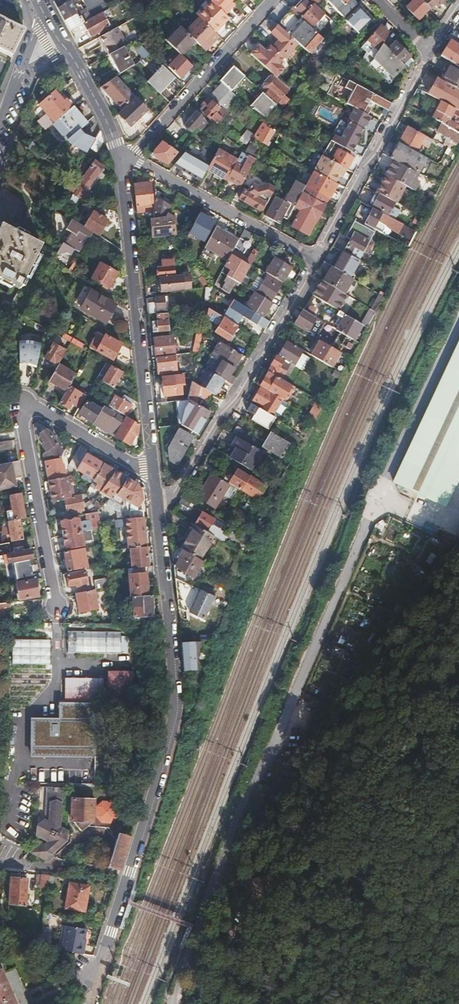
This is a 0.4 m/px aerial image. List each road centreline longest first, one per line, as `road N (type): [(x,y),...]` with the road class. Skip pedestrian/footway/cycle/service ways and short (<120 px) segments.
road 1 (unclassified): [(173,1003),(184,951),(243,799),(270,756),(458,309)]
road 2 (residential): [(86,997),(170,721),(156,503)]
road 3 (residential): [(152,468),(25,403),(57,605)]
road 4 (residential): [(152,468),(120,156)]
road 5 (residential): [(156,503),(167,502),(225,413),(316,258)]
road 6 (residential): [(316,258),(427,51)]
road 7 (residential): [(316,258),(120,156)]
road 8 (residential): [(272,0),(137,152),(120,156)]
road 9 (residential): [(120,156),(56,36)]

